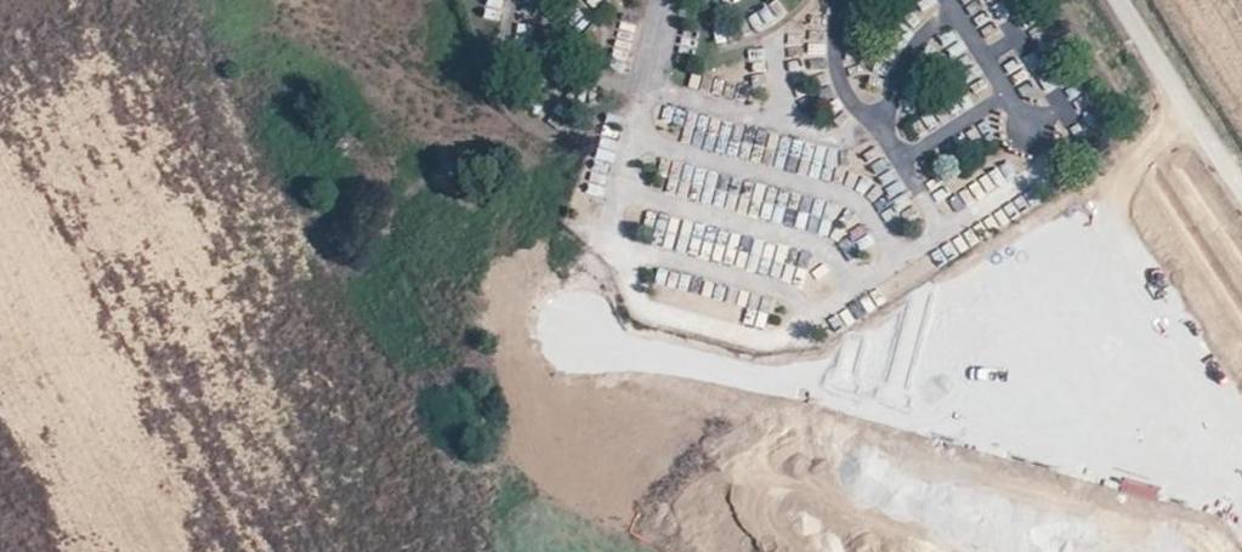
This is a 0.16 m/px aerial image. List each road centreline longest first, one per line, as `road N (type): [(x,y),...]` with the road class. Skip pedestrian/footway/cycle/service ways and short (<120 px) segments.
road 1 (unclassified): [(1241,203),(1116,0)]

